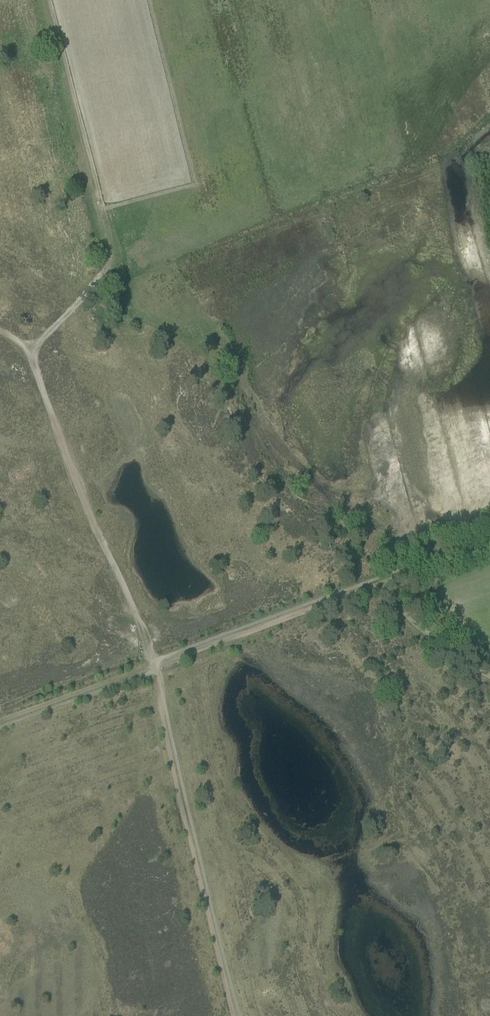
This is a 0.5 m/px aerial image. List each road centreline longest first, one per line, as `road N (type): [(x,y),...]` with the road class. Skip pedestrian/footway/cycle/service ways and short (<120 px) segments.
road 1 (track): [(154,665),(83,507),(30,357),(0,331)]
road 2 (track): [(154,665),(489,543)]
road 3 (track): [(151,672),(234,1015)]
road 4 (track): [(0,721),(149,667)]
road 5 (track): [(489,679),(453,658),(372,580)]
road 6 (track): [(30,357),(115,250)]

